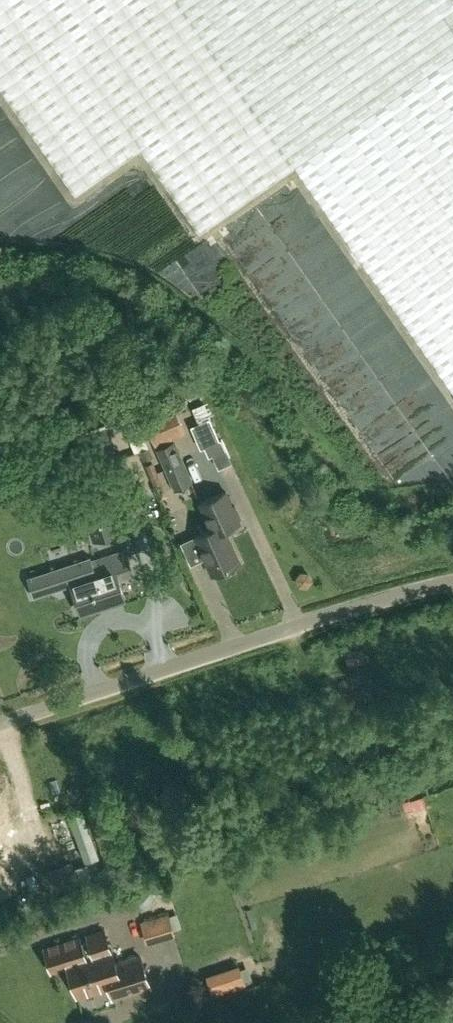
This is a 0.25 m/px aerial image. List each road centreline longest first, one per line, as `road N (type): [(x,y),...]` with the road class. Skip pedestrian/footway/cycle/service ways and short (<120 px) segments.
road 1 (unclassified): [(0,724),(452,585)]

